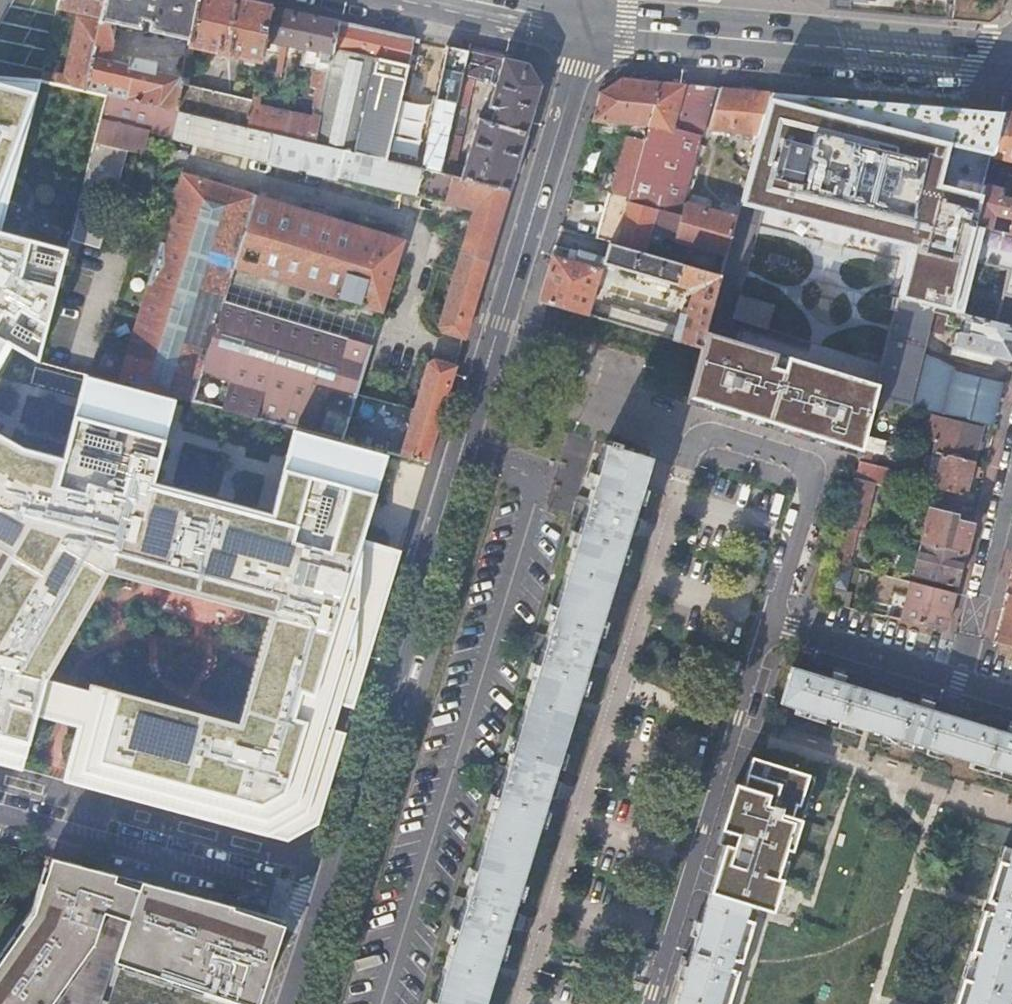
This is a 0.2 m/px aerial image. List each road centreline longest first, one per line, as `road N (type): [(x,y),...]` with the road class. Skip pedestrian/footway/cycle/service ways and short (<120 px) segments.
road 1 (tertiary): [(324,904),(578,71),(585,25)]
road 2 (secondary): [(1011,65),(585,25)]
road 3 (residential): [(770,623),(651,1003)]
road 4 (residential): [(324,904),(0,815)]
road 5 (residential): [(770,623),(1011,697)]
road 6 (residential): [(971,635),(1011,475)]

